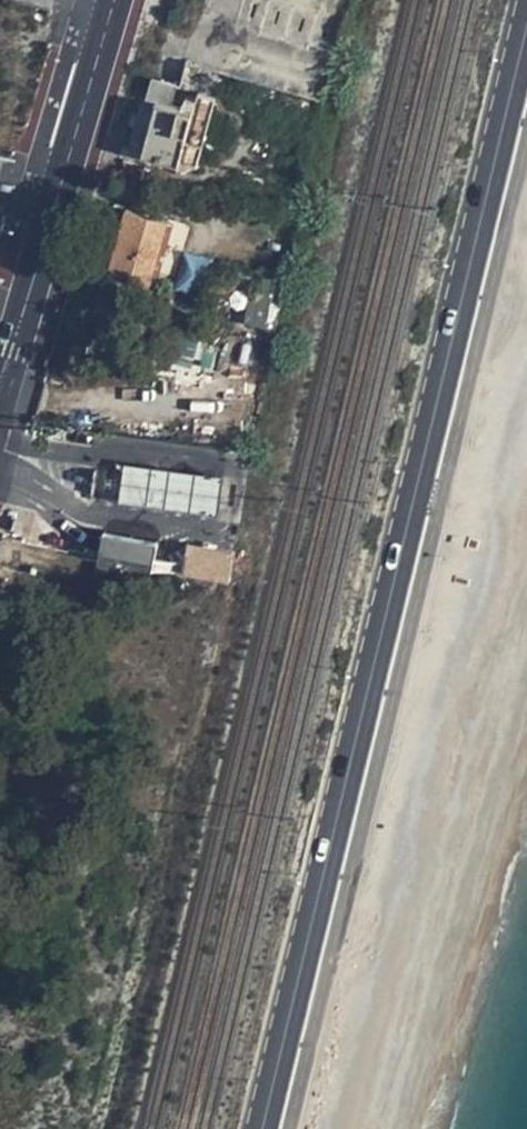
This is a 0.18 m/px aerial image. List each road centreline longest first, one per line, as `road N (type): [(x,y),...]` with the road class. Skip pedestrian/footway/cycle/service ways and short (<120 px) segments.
road 1 (primary): [(261,1128),(526,33)]
road 2 (primary): [(0,384),(110,0)]

